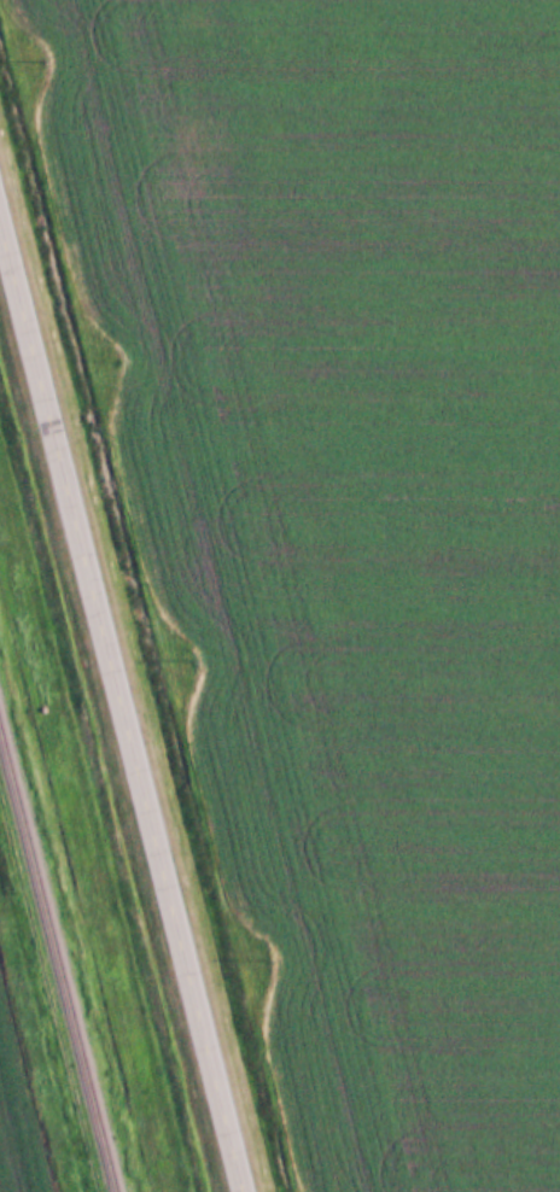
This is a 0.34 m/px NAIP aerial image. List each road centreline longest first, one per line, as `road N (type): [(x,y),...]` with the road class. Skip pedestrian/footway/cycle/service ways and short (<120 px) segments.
road 1 (tertiary): [(252,1191),(0,205)]

